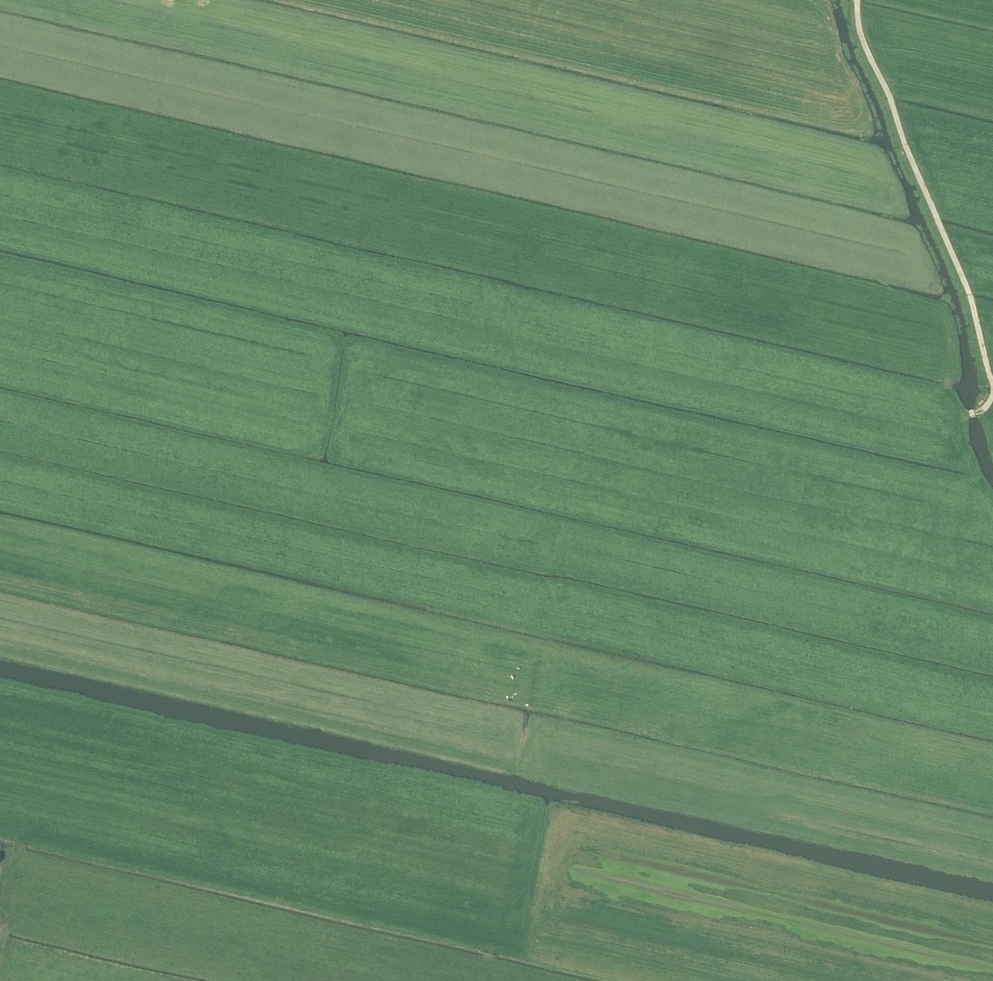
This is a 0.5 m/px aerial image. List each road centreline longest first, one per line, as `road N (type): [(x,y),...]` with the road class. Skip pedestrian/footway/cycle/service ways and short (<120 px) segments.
road 1 (track): [(992,385),(970,296),(863,41),(857,0)]
road 2 (track): [(992,505),(956,417),(981,411),(992,392)]

